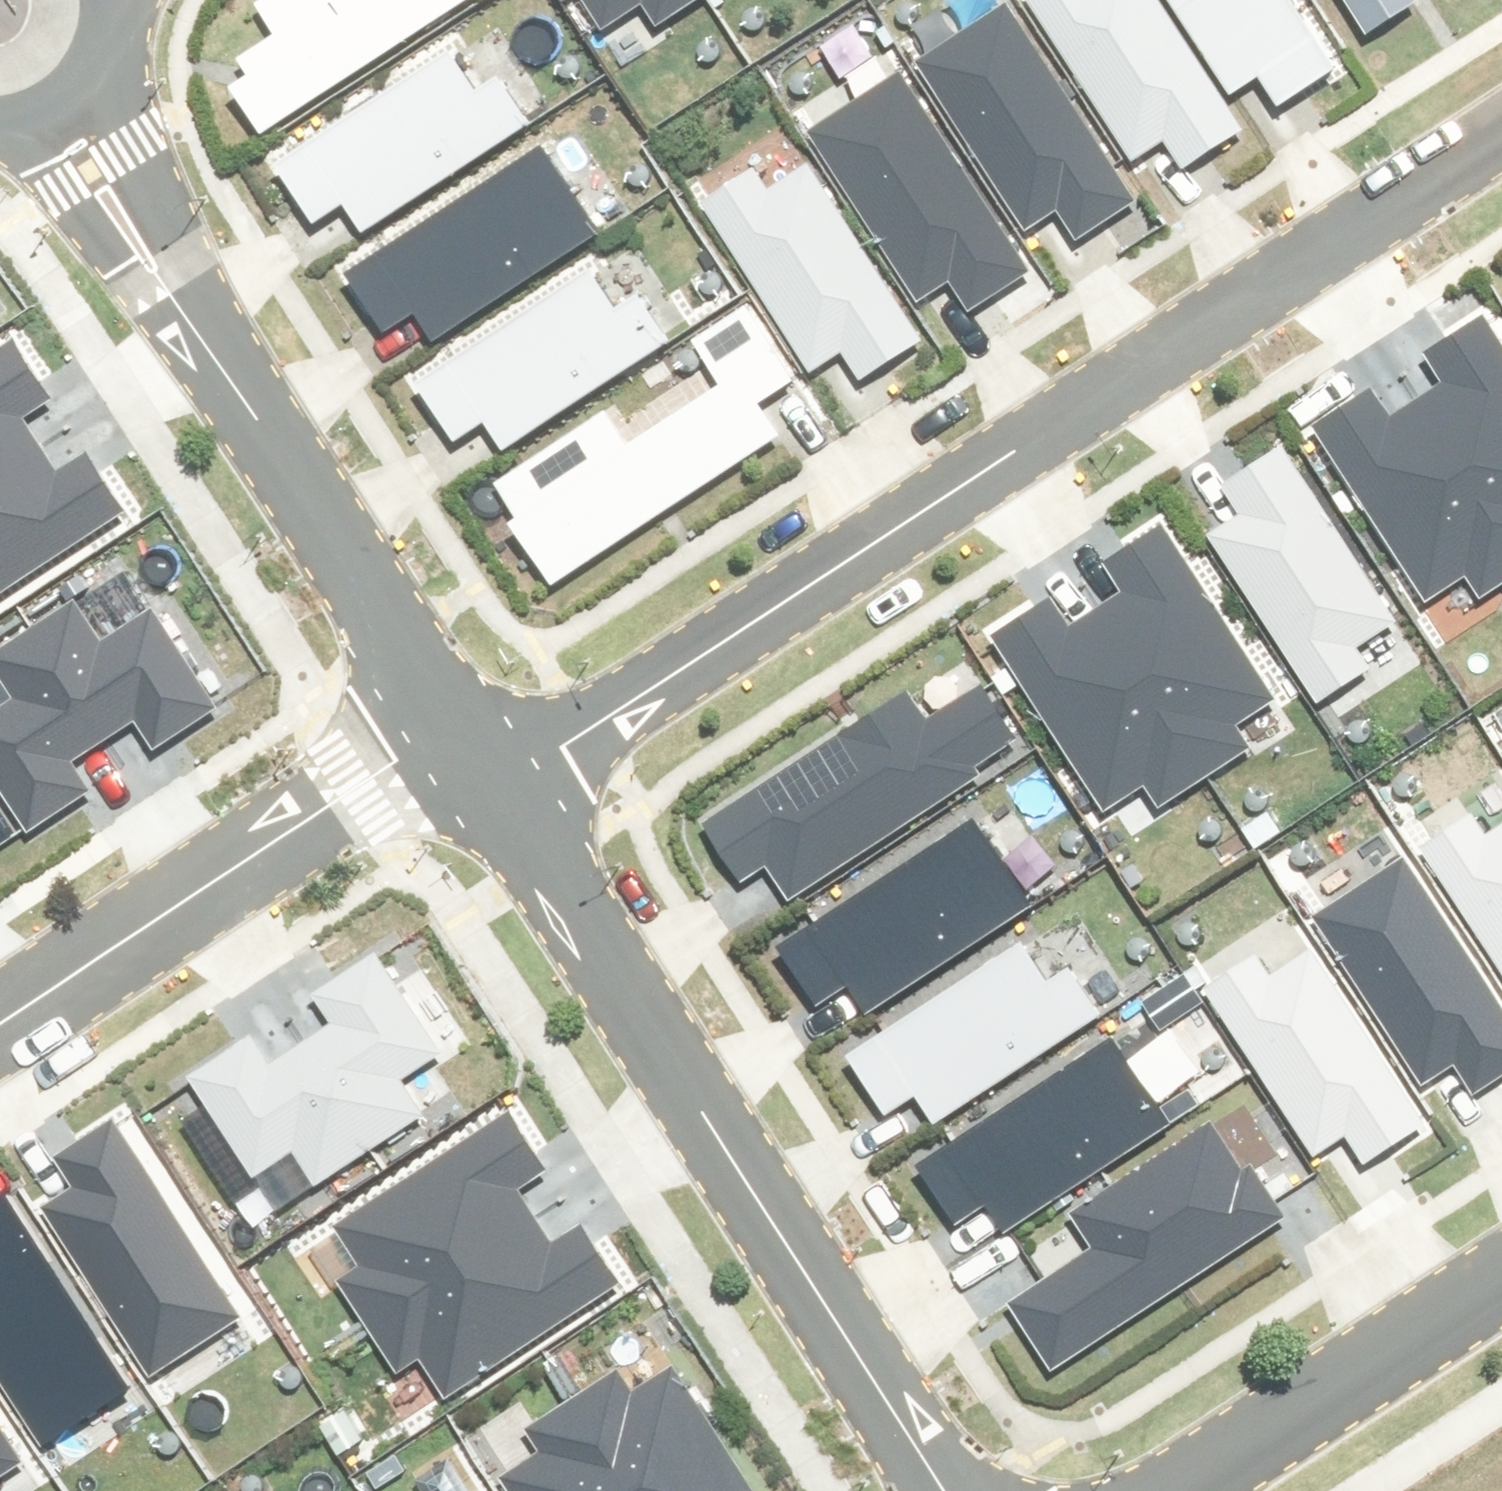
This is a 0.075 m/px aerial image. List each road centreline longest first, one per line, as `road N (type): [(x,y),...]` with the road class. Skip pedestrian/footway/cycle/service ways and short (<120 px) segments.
road 1 (residential): [(493,790),(1501,133)]
road 2 (residential): [(493,790),(944,1490)]
road 3 (residential): [(62,107),(161,278),(450,724)]
road 4 (residential): [(0,1023),(450,724)]
road 5 (residential): [(1172,1490),(1501,1276)]
road 6 (tertiary): [(117,0),(111,47),(91,81),(62,107)]

